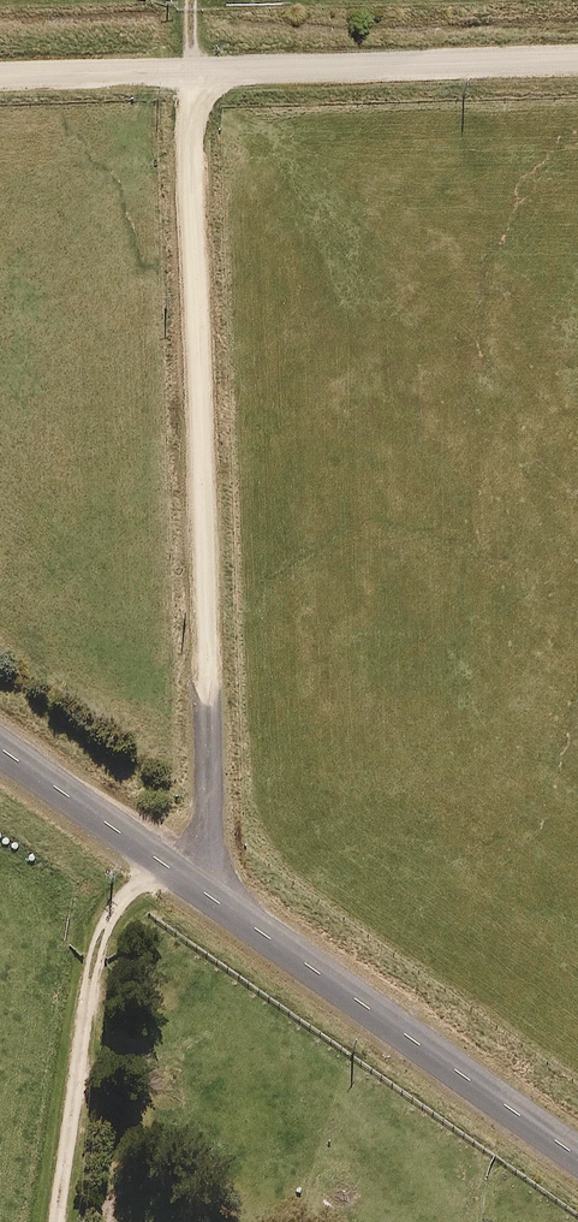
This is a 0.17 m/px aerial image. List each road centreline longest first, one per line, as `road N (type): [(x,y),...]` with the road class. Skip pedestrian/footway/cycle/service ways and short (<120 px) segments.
road 1 (unclassified): [(190,72),(215,898)]
road 2 (unclassified): [(215,898),(577,1155)]
road 3 (unclassified): [(190,72),(577,62)]
road 4 (unclassified): [(0,746),(215,898)]
road 5 (unclassified): [(0,76),(190,72)]

